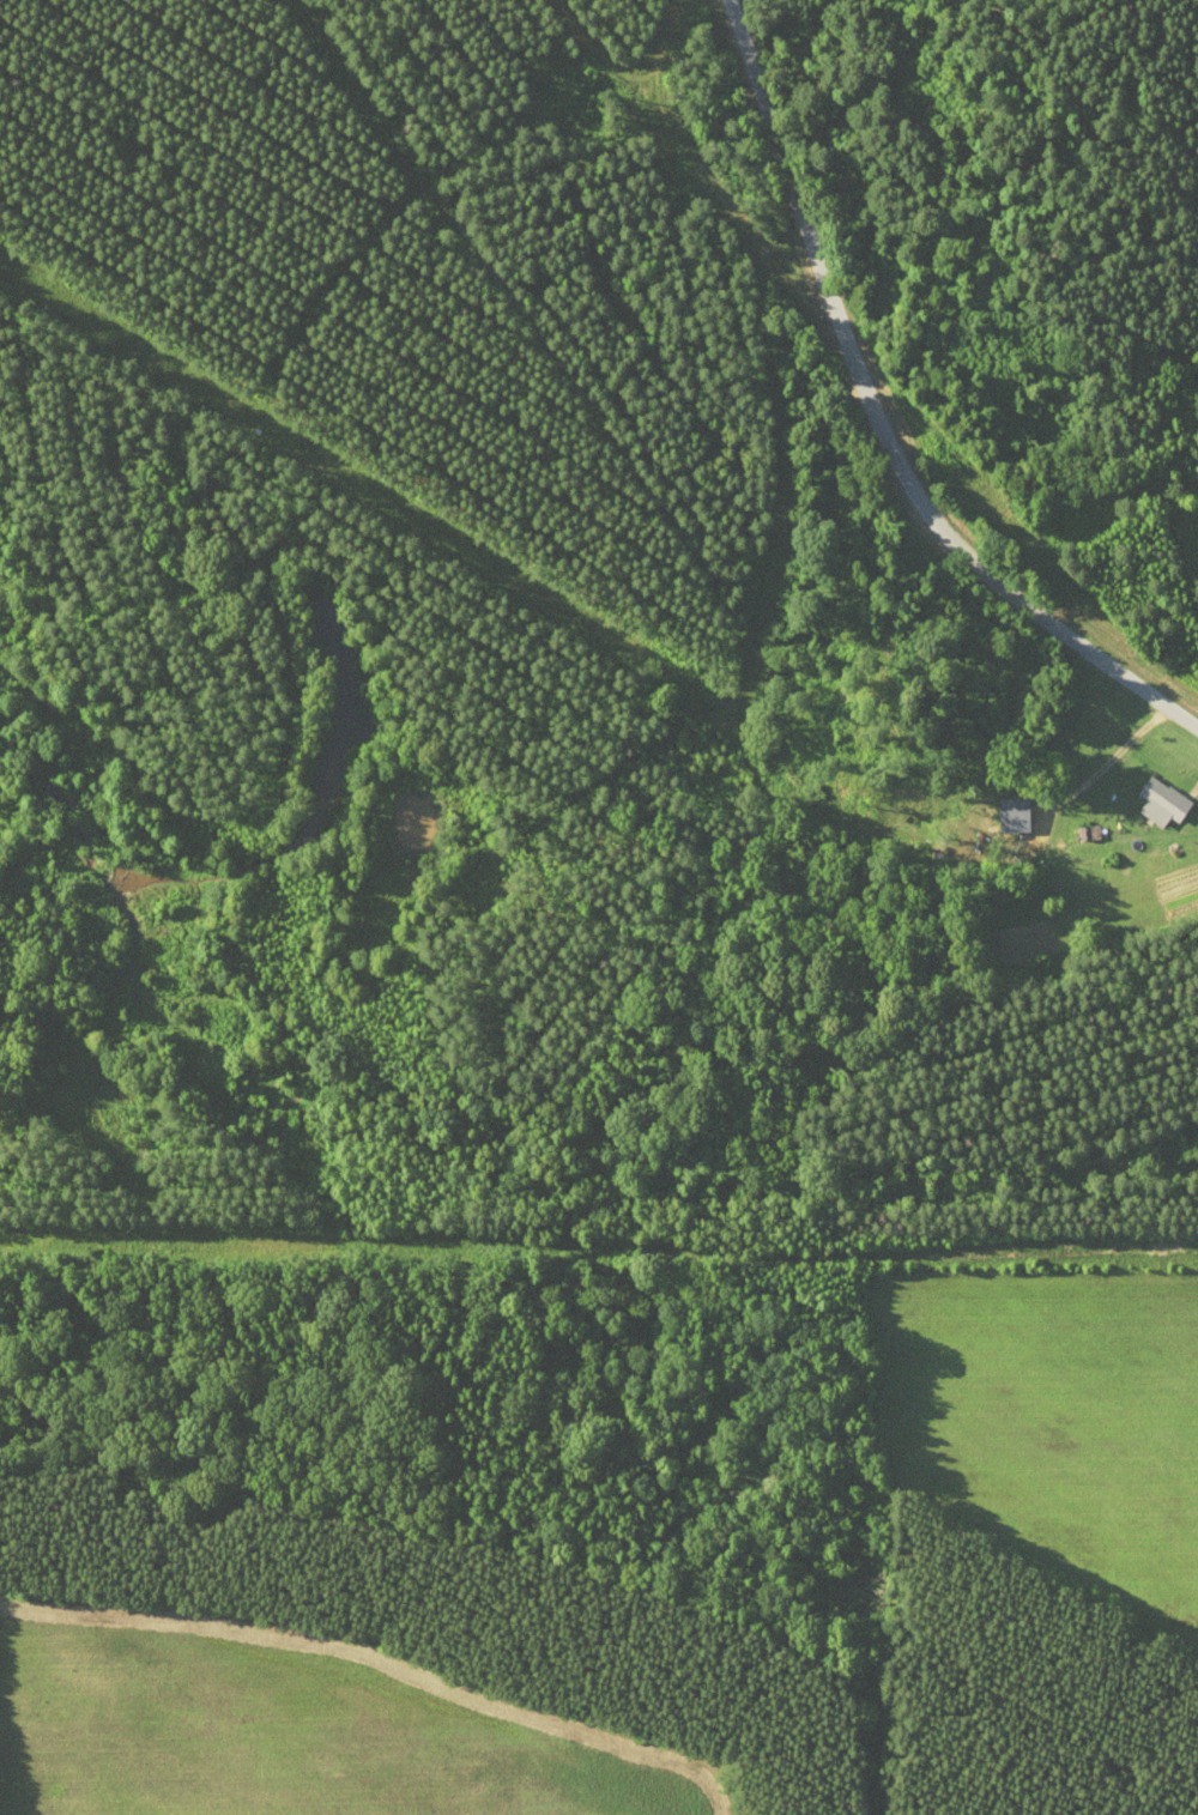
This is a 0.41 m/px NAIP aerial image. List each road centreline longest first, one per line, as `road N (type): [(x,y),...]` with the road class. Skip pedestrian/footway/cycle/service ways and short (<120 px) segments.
road 1 (residential): [(1197,723),(988,576),(878,466),(724,0)]

